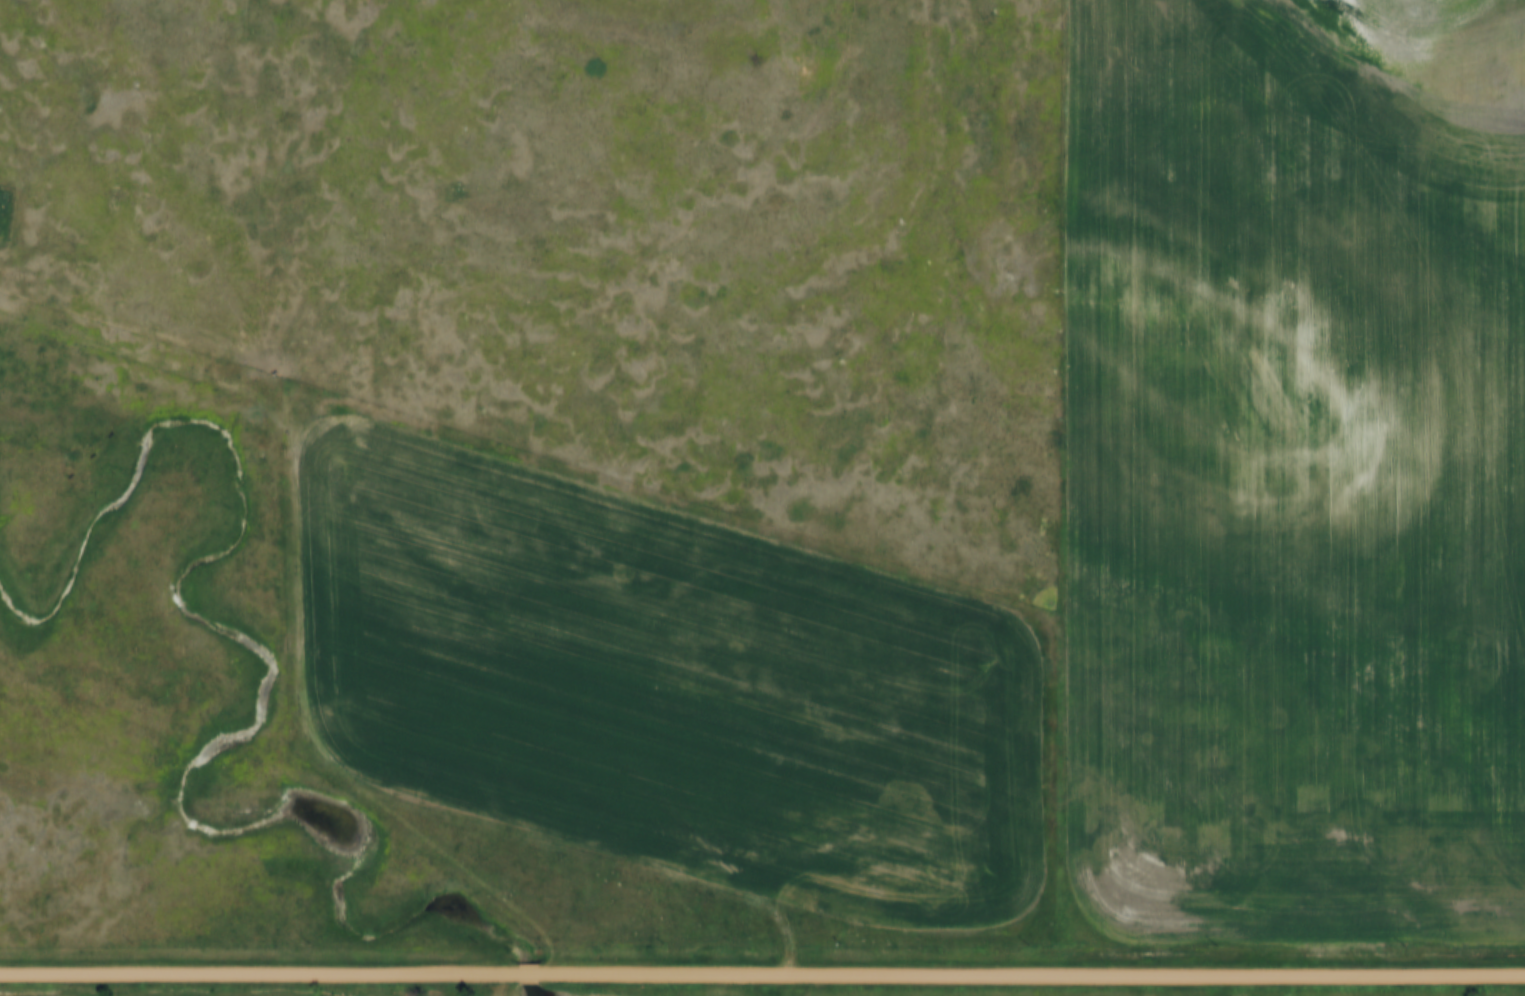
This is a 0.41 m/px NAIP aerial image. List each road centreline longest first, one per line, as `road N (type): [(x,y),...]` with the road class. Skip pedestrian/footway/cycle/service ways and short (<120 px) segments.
road 1 (residential): [(529,972),(1524,974)]
road 2 (residential): [(0,971),(510,972)]

